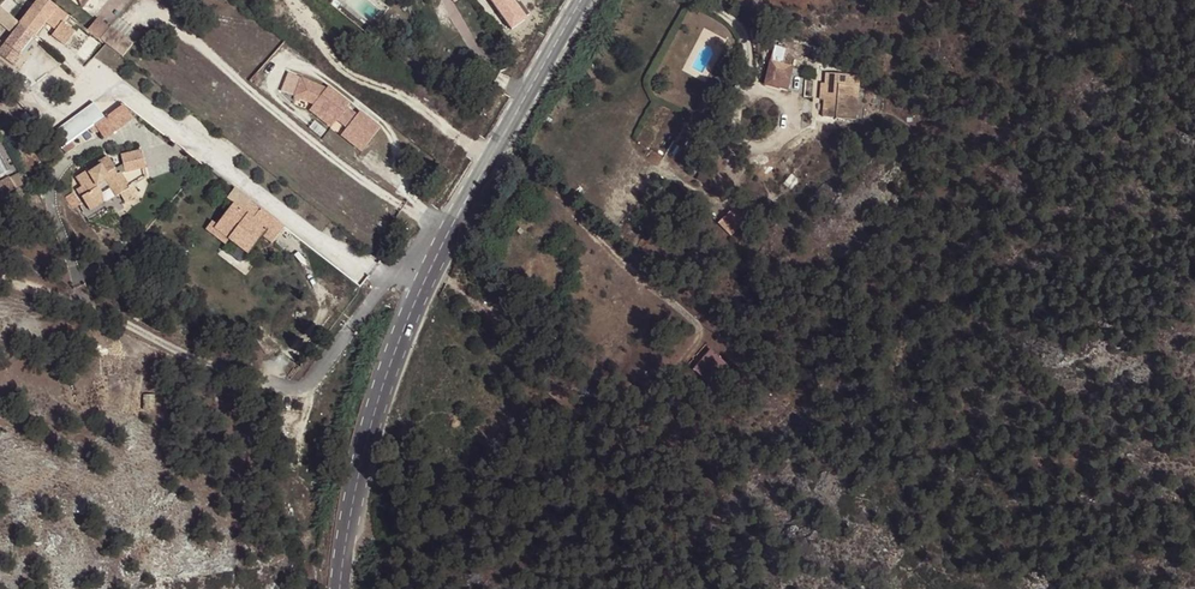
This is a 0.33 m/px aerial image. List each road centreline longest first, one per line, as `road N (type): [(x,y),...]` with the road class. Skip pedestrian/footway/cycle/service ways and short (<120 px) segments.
road 1 (residential): [(56,113),(99,86),(123,90),(371,274),(396,272)]
road 2 (secondary): [(583,0),(425,283)]
road 3 (secondary): [(425,283),(377,401),(339,588)]
road 4 (residential): [(396,272),(304,388),(252,381)]

